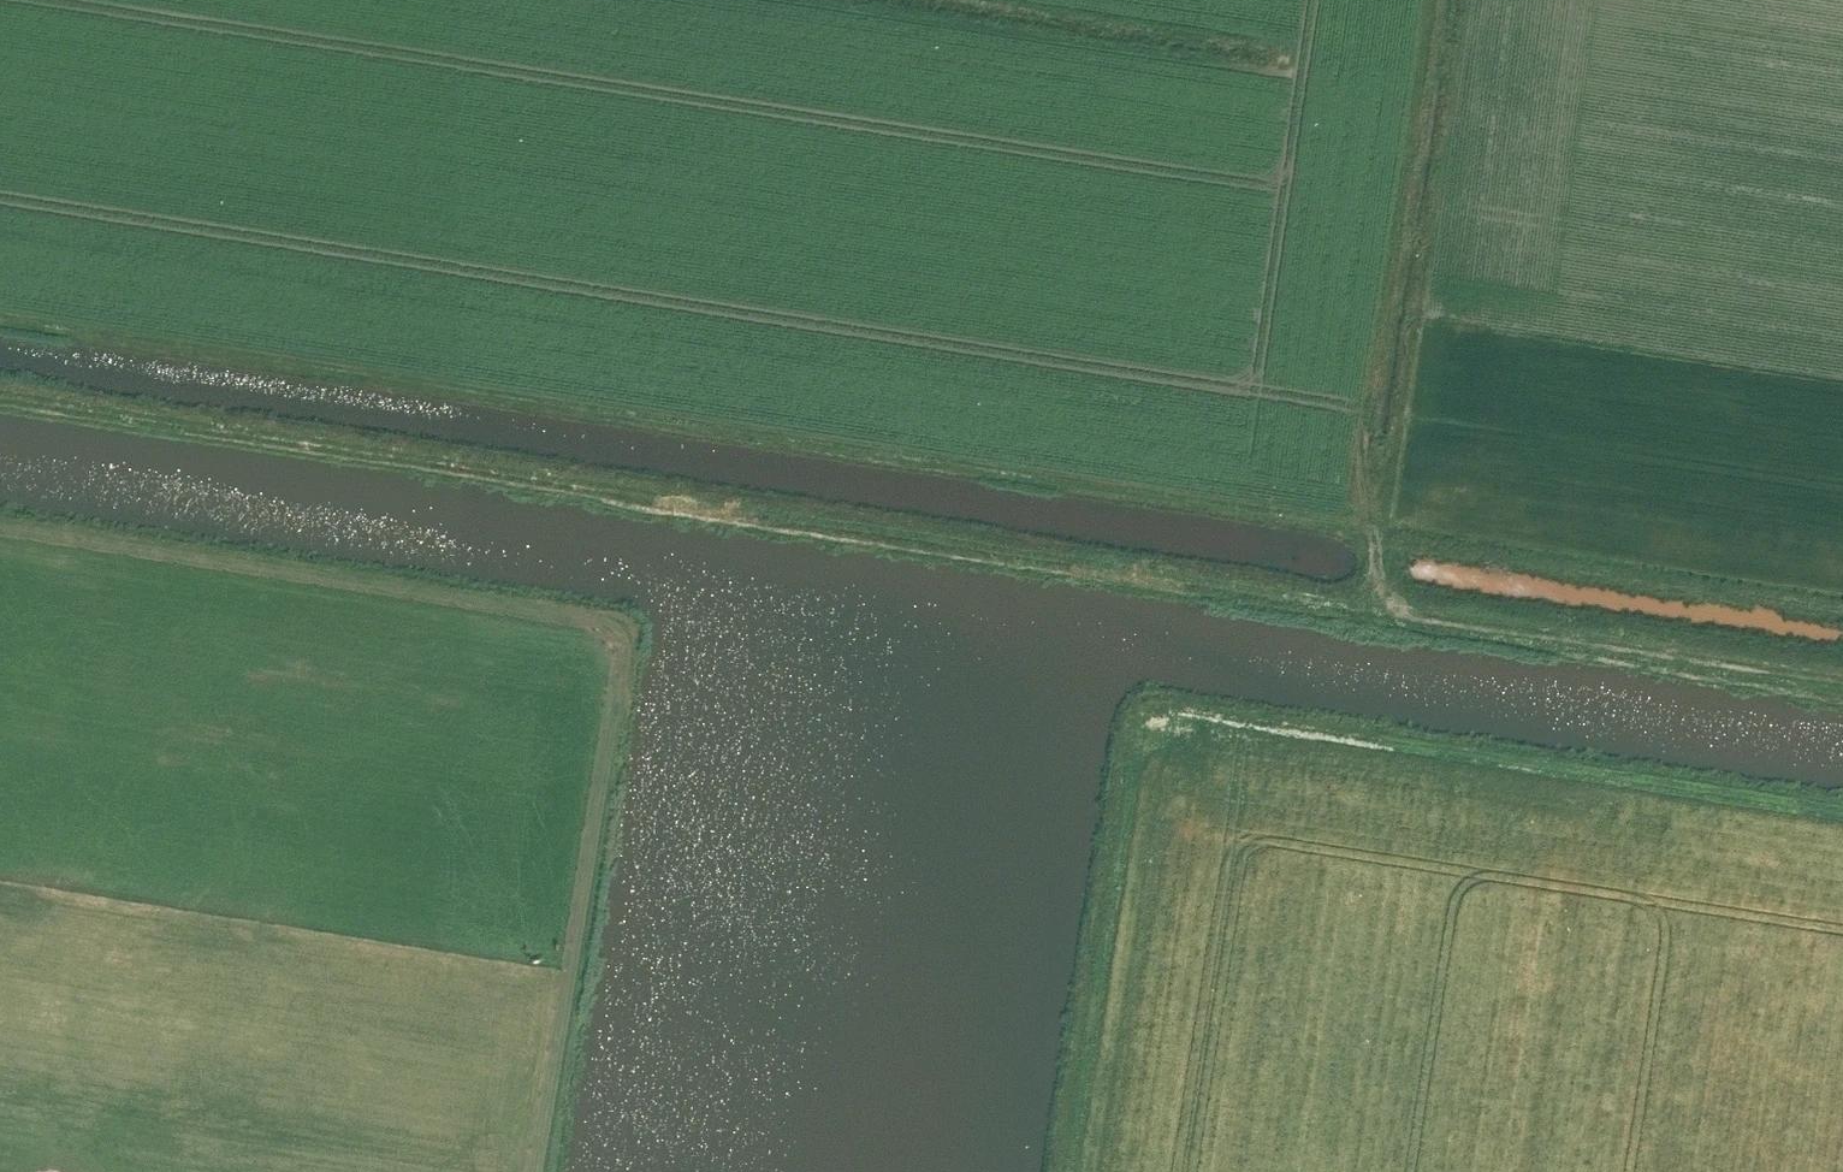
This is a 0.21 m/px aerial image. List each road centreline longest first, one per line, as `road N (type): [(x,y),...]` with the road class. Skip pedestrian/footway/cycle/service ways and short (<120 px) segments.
road 1 (track): [(1842,681),(1249,582),(0,394)]

